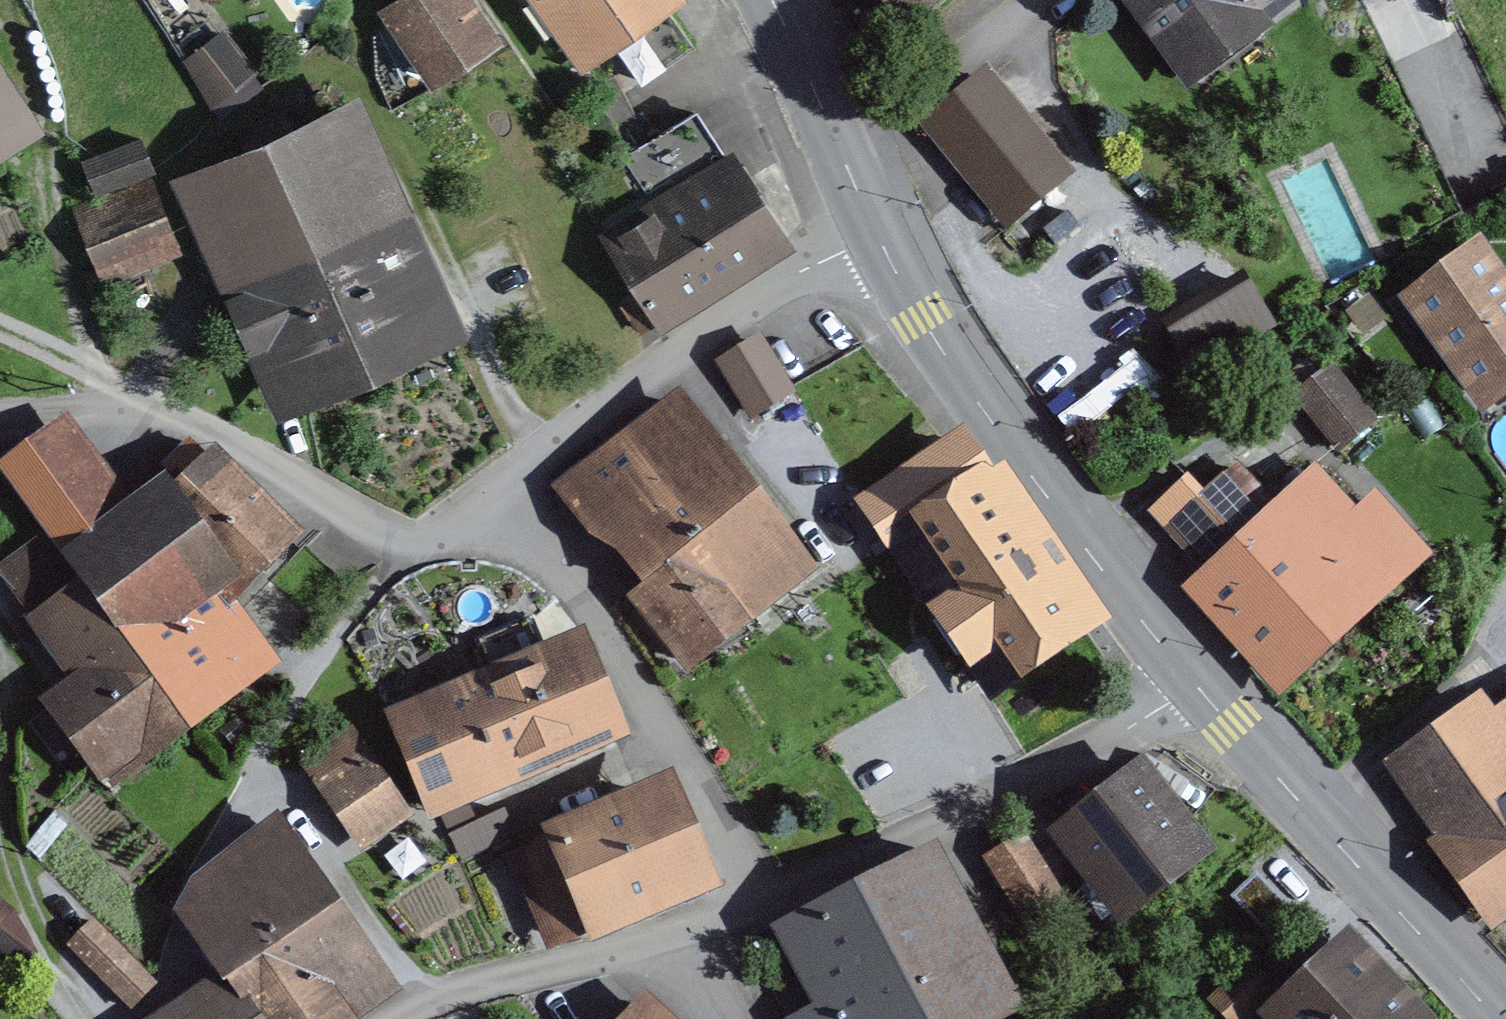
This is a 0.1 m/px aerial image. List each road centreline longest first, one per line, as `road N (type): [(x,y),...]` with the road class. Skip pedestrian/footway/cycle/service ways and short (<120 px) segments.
road 1 (secondary): [(1198,687),(935,314),(889,234)]
road 2 (residential): [(498,491),(566,563),(778,897)]
road 3 (residential): [(1198,687),(778,897)]
road 4 (residential): [(498,491),(663,368),(889,234)]
road 5 (secondary): [(1500,1018),(1198,687)]
road 6 (residential): [(689,937),(495,982),(400,1018)]
road 7 (secondary): [(889,234),(766,0)]

